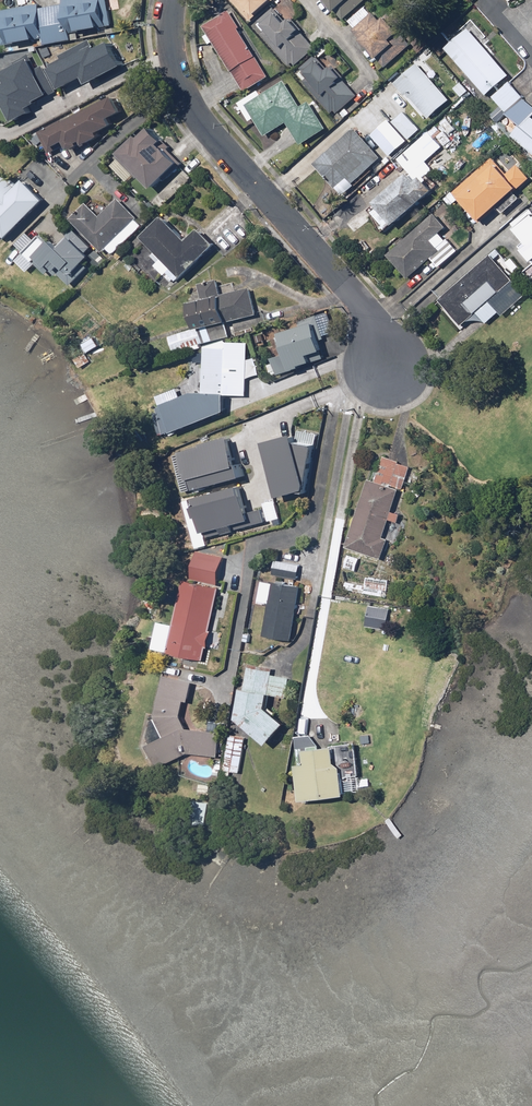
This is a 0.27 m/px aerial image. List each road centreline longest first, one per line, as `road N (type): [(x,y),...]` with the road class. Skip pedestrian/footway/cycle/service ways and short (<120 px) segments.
road 1 (residential): [(175,0),(175,68),(195,116),(352,293),(391,368)]

